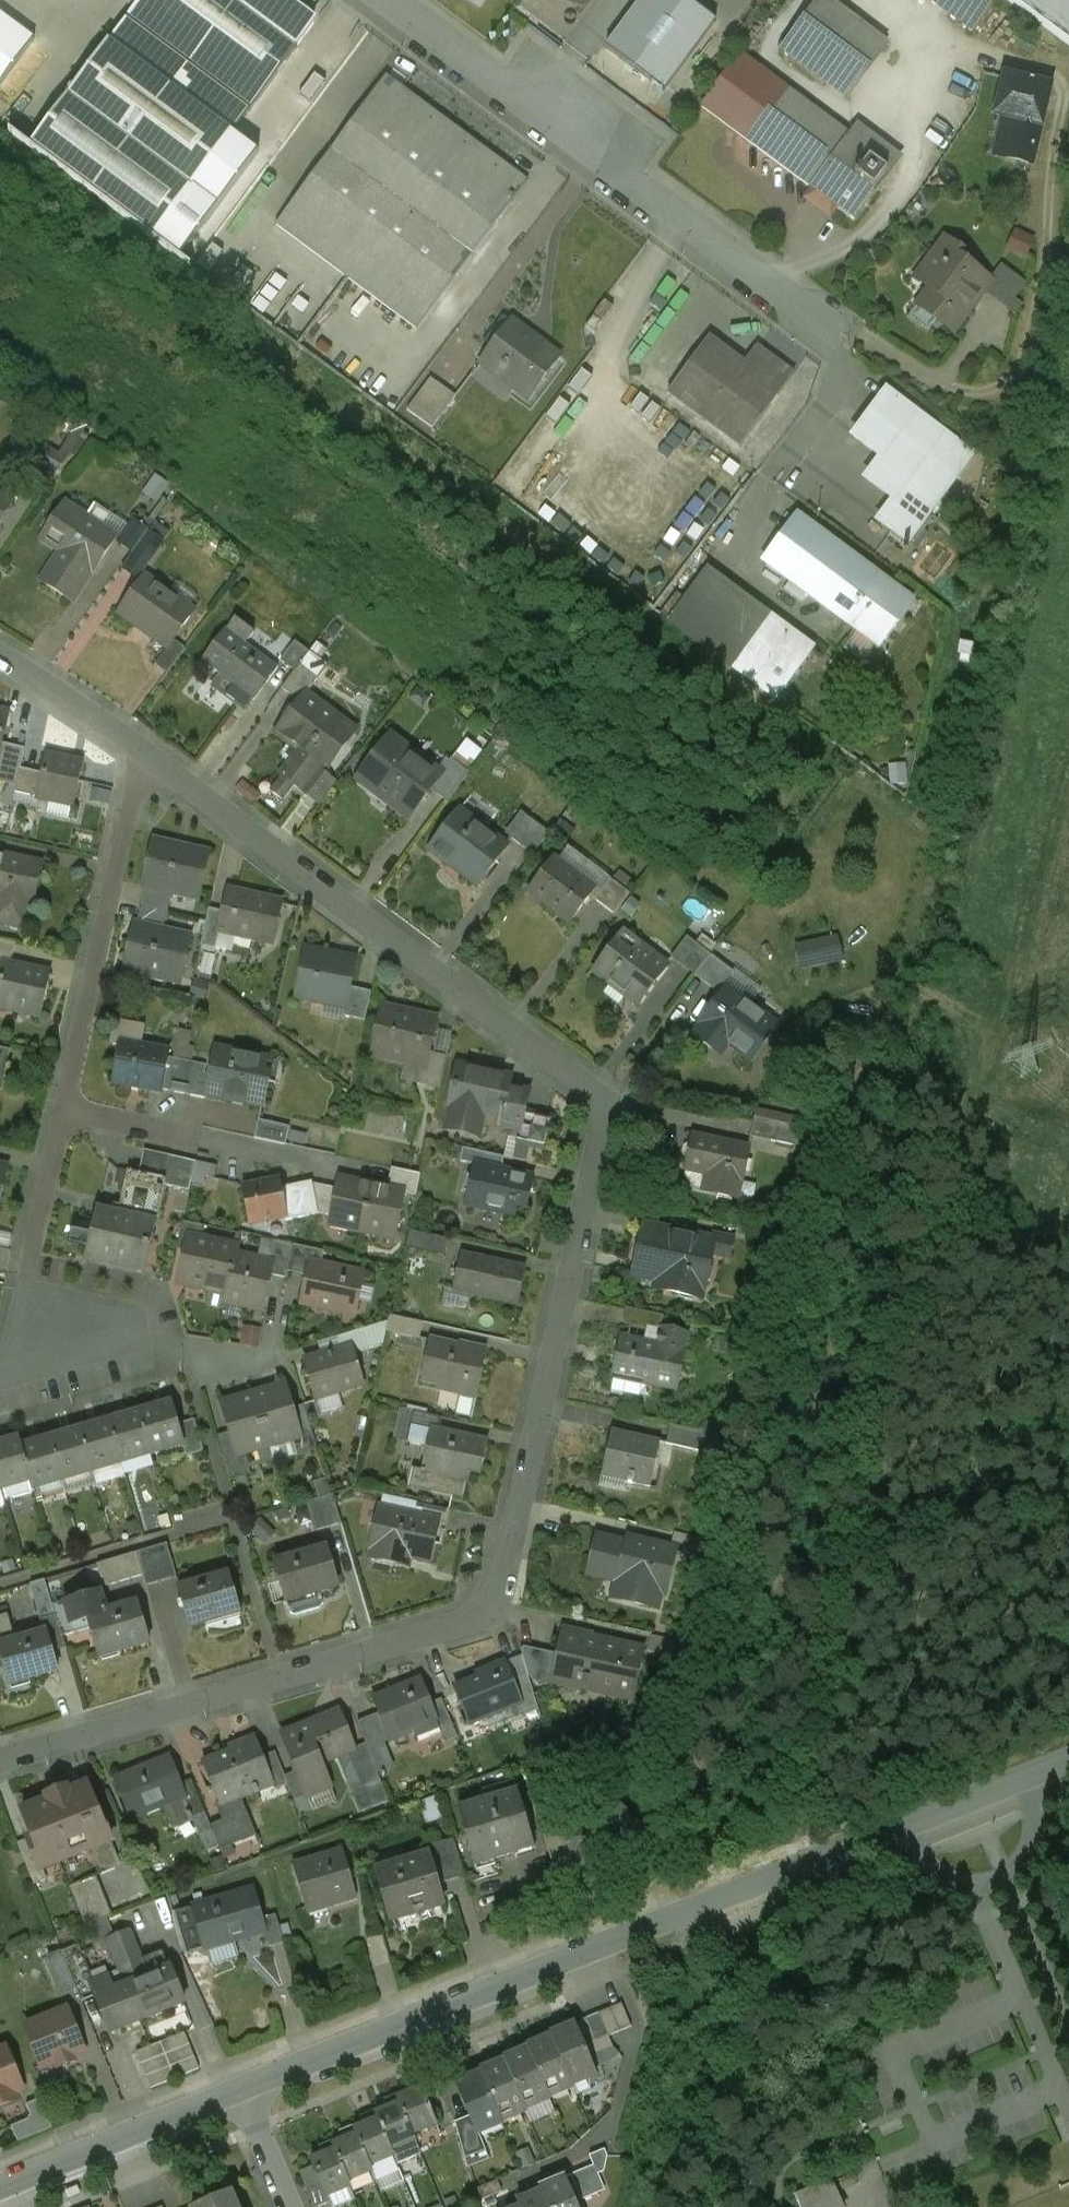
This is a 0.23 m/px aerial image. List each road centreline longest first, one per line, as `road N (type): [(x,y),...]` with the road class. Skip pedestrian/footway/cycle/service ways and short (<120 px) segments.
road 1 (residential): [(0,1761),(463,1623),(496,1606),(604,1103),(149,756)]
road 2 (tertiary): [(1068,1763),(245,2088)]
road 3 (unclassified): [(389,0),(851,330)]
road 4 (residential): [(26,1282),(134,780),(149,756)]
road 5 (residential): [(5,1377),(147,1340),(138,1307),(26,1282)]
road 6 (tertiary): [(245,2088),(0,2187)]
road 7 (residential): [(149,756),(0,661)]
road 8 (residential): [(245,2088),(293,2206)]

